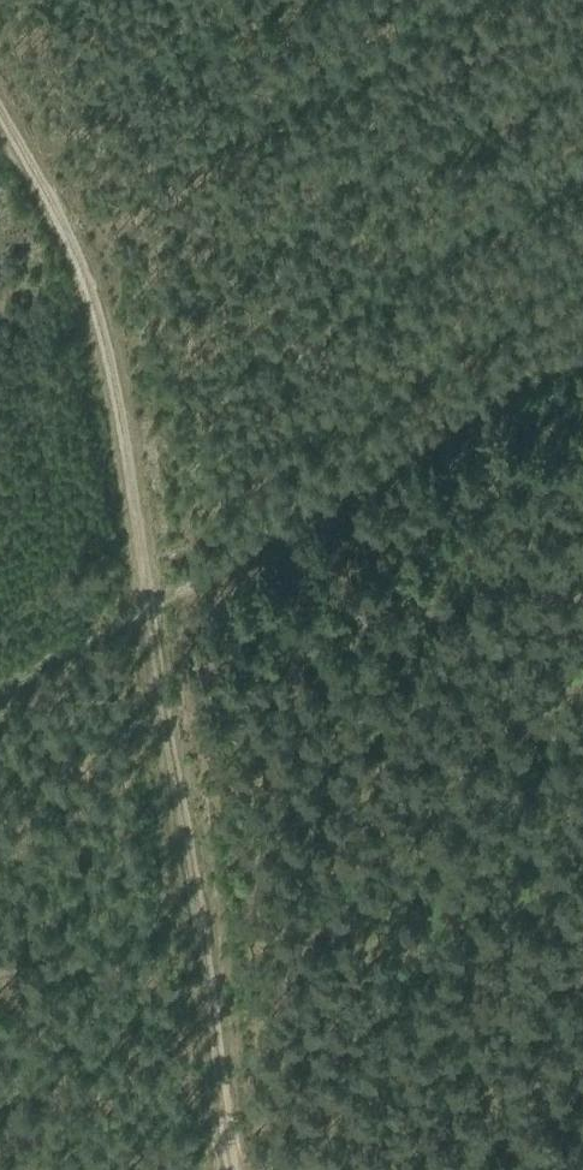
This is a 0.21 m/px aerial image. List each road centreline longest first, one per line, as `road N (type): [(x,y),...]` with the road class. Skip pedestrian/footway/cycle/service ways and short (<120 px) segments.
road 1 (track): [(227,1169),(152,602)]
road 2 (track): [(152,602),(131,430),(78,254),(0,113)]
road 3 (track): [(152,602),(582,350)]
road 4 (track): [(0,689),(152,602)]

